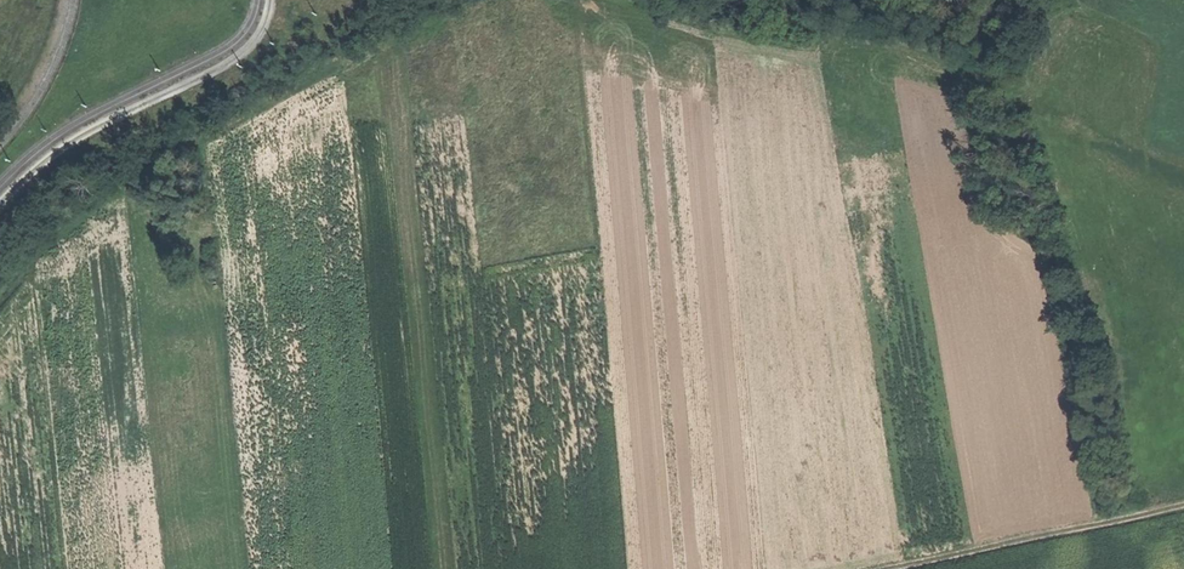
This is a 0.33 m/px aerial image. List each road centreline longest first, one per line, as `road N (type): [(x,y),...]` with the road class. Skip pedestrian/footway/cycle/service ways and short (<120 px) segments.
road 1 (track): [(884,568),(1183,504)]

